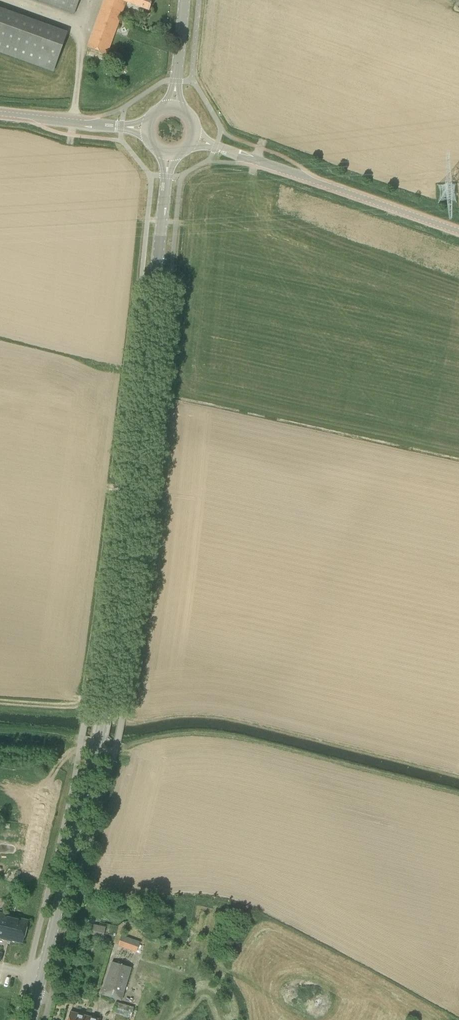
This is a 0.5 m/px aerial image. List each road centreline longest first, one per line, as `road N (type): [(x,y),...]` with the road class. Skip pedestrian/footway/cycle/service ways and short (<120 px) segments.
road 1 (secondary): [(31,1019),(100,736),(141,482),(169,153)]
road 2 (tertiary): [(458,232),(194,136)]
road 3 (tertiary): [(146,128),(0,113)]

